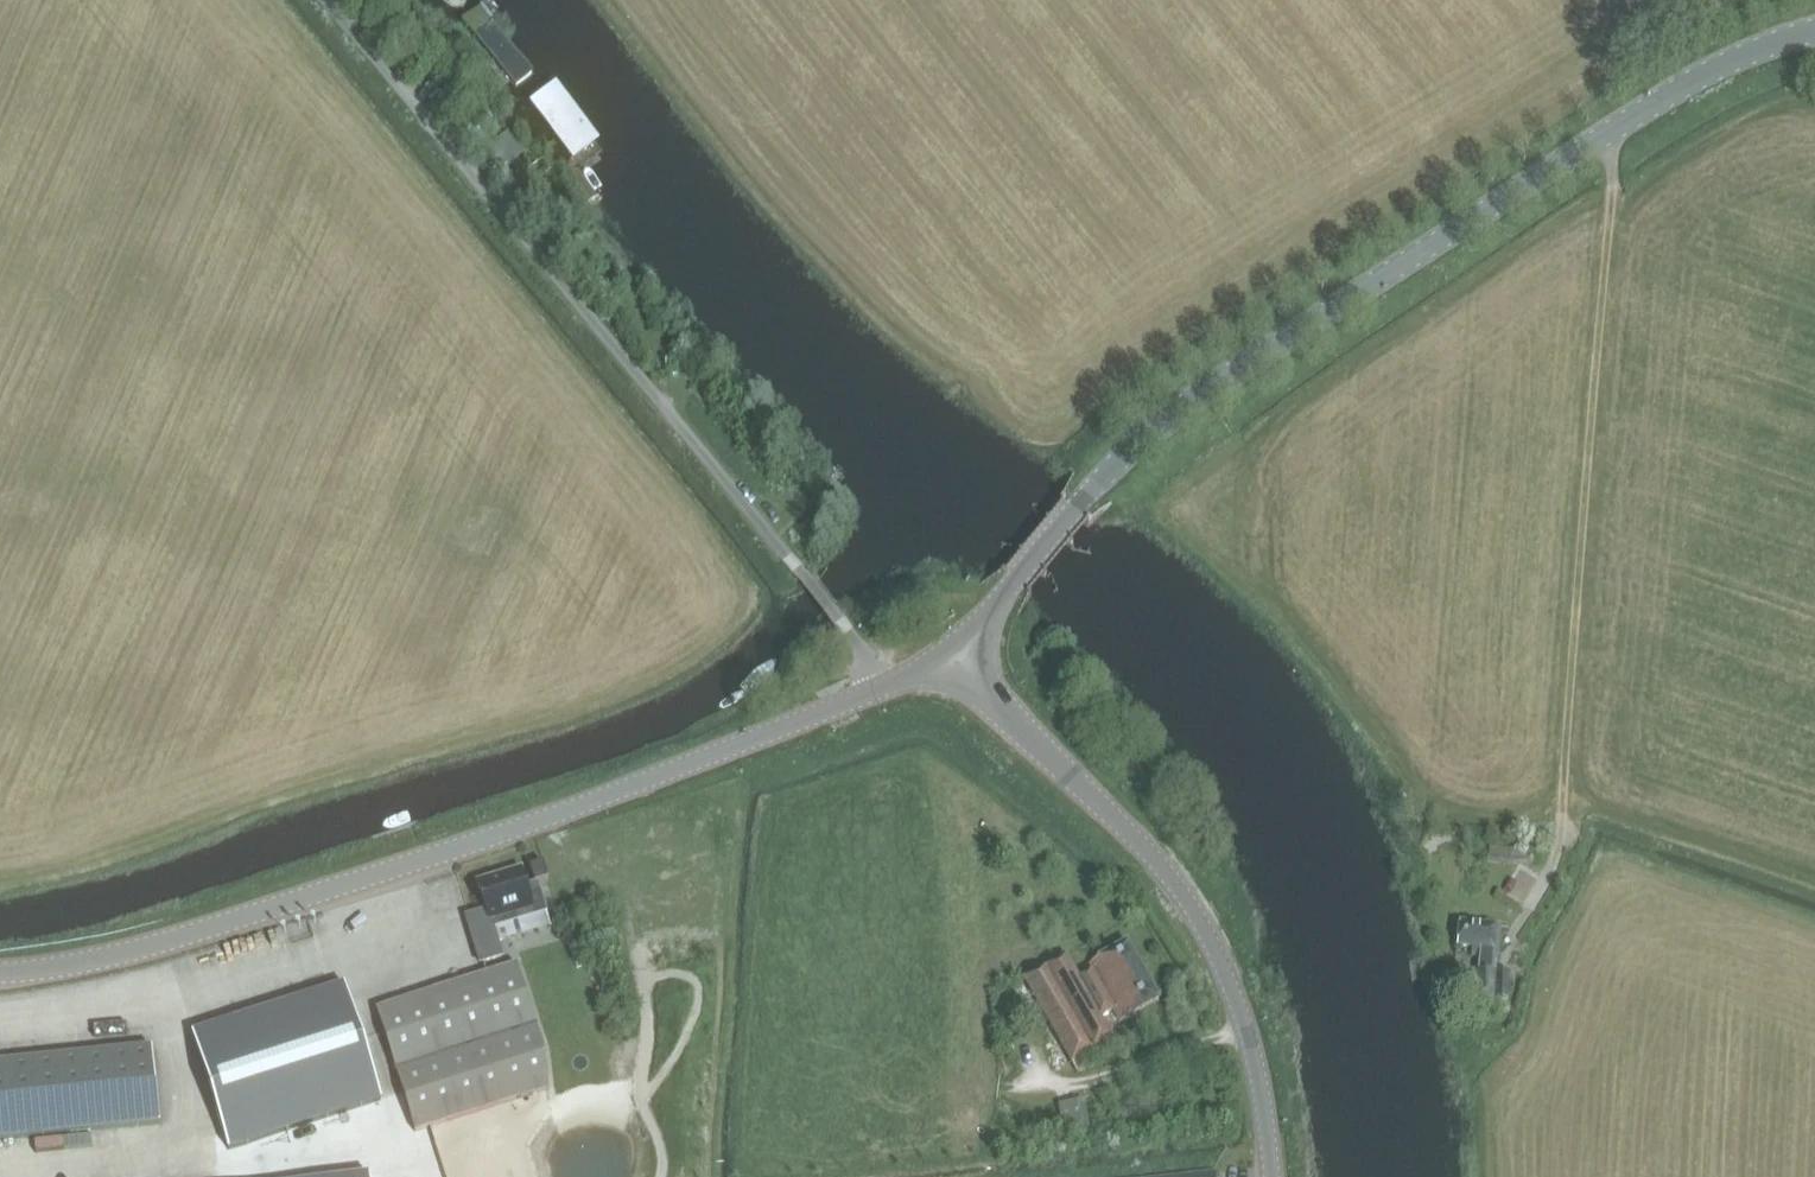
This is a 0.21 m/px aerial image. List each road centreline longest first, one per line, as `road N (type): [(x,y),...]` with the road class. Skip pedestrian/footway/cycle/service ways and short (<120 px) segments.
road 1 (tertiary): [(0,972),(141,951),(546,816),(884,685)]
road 2 (unclassified): [(884,685),(316,0)]
road 3 (tertiary): [(1814,32),(1751,51),(1681,89),(1420,247),(1198,394),(1091,489)]
road 4 (tertiary): [(1271,1176),(1249,1036),(1203,929),(1138,840),(975,686),(949,651)]
road 5 (tertiary): [(949,651),(1091,489)]

